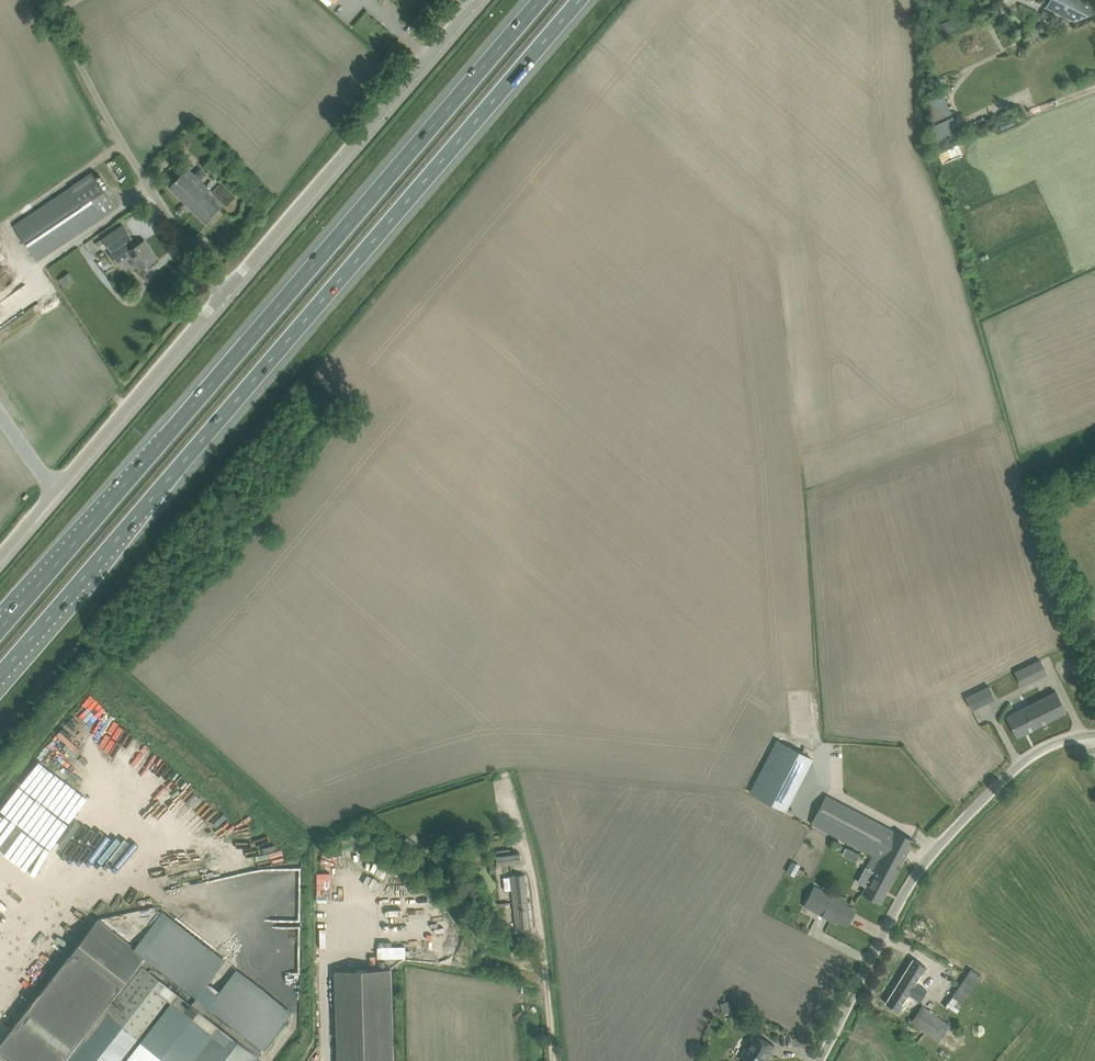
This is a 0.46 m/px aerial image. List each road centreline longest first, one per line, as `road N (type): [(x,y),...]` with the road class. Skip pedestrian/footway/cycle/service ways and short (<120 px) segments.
road 1 (motorway): [(0,675),(579,0)]
road 2 (motorway): [(540,0),(0,629)]
road 3 (unclassified): [(819,1060),(895,911),(943,842),(1038,750),(1094,734)]
road 4 (unclassified): [(222,292),(475,0)]
road 5 (unclassified): [(0,555),(222,292)]
road 6 (residential): [(222,292),(160,209),(45,0)]
road 7 (unclassified): [(552,1060),(531,862),(505,776)]

